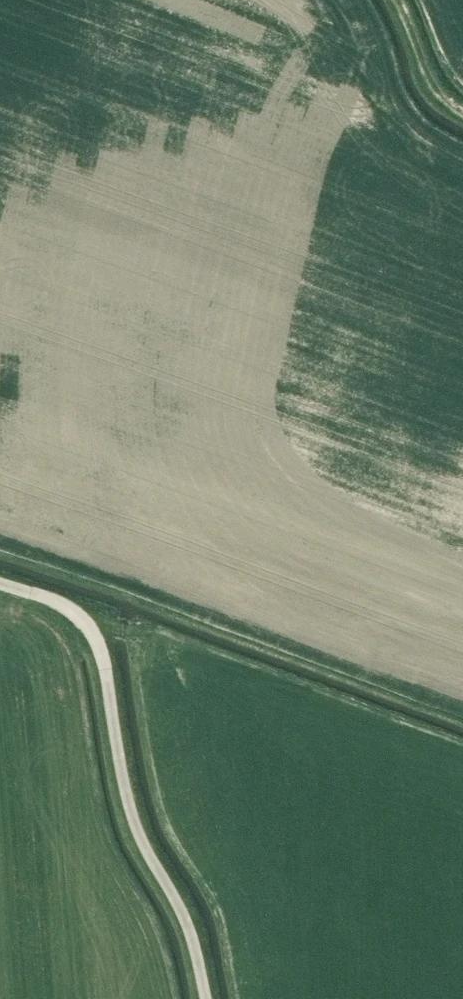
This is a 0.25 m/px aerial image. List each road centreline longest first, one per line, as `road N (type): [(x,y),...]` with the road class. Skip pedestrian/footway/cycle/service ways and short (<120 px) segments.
road 1 (track): [(396,0),(444,100),(462,112)]

